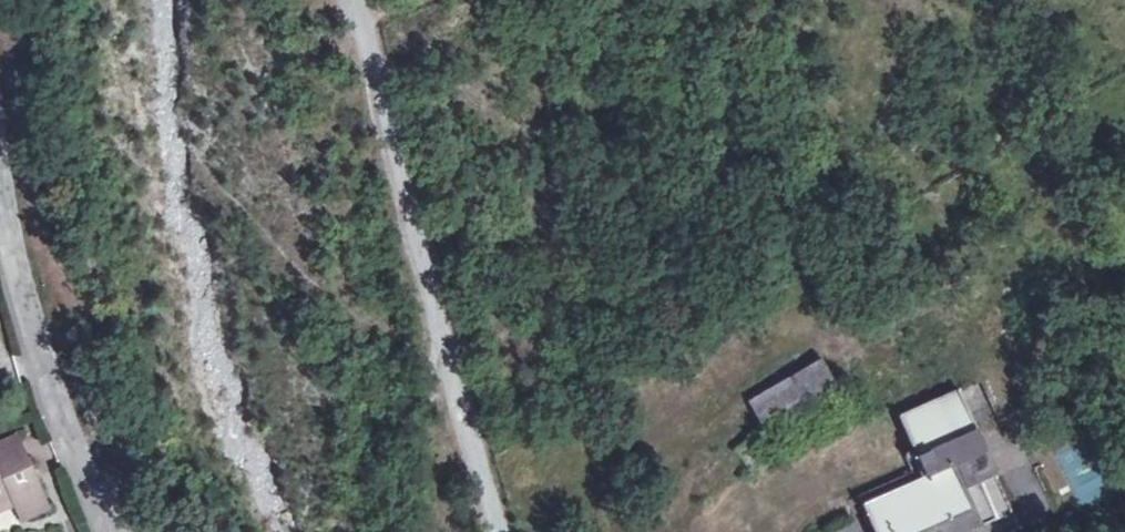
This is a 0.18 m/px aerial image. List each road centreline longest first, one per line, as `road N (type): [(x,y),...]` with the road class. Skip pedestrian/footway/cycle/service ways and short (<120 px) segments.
road 1 (track): [(499,531),(440,345),(364,26),(350,0)]
road 2 (residential): [(0,203),(115,531)]

